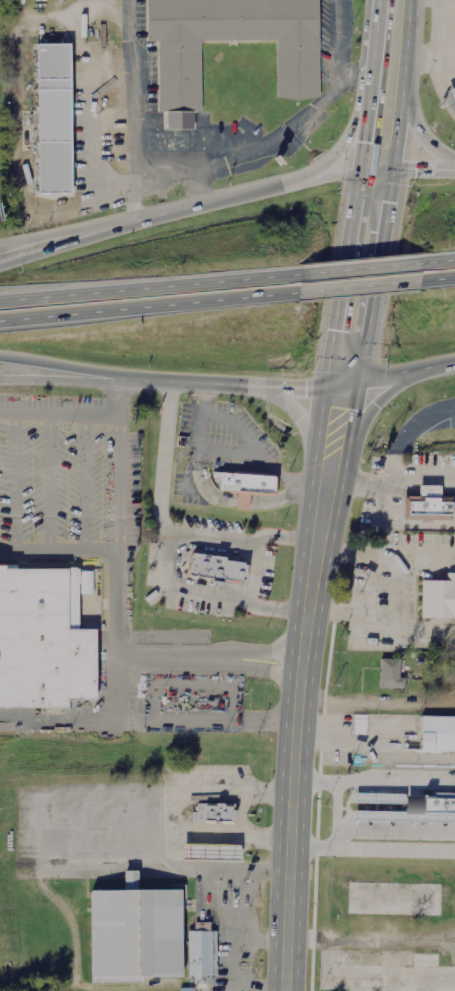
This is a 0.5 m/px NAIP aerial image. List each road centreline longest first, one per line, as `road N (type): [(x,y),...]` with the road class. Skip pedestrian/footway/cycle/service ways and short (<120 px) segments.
road 1 (secondary): [(393,169),(360,166),(140,222),(0,247)]
road 2 (trunk): [(379,0),(323,390)]
road 3 (primary): [(285,990),(308,600)]
road 4 (secondary): [(0,378),(323,390)]
road 5 (trunk): [(300,277),(0,301)]
road 6 (trunk): [(0,321),(296,294)]
road 7 (primary): [(308,600),(339,501),(360,382)]
road 8 (trunk): [(360,382),(393,169)]
road 9 (primary): [(323,390),(308,506),(308,600)]
road 10 (trunk): [(393,169),(409,0)]
road 11 (trunk): [(0,355),(150,382)]
road 12 (trunk): [(140,222),(0,269)]
road 13 (trunk): [(296,294),(434,282)]
road 14 (trunk): [(323,390),(454,364)]
road 15 (trunk): [(371,80),(330,157),(291,181)]
road 16 (trunk): [(431,263),(300,277)]

